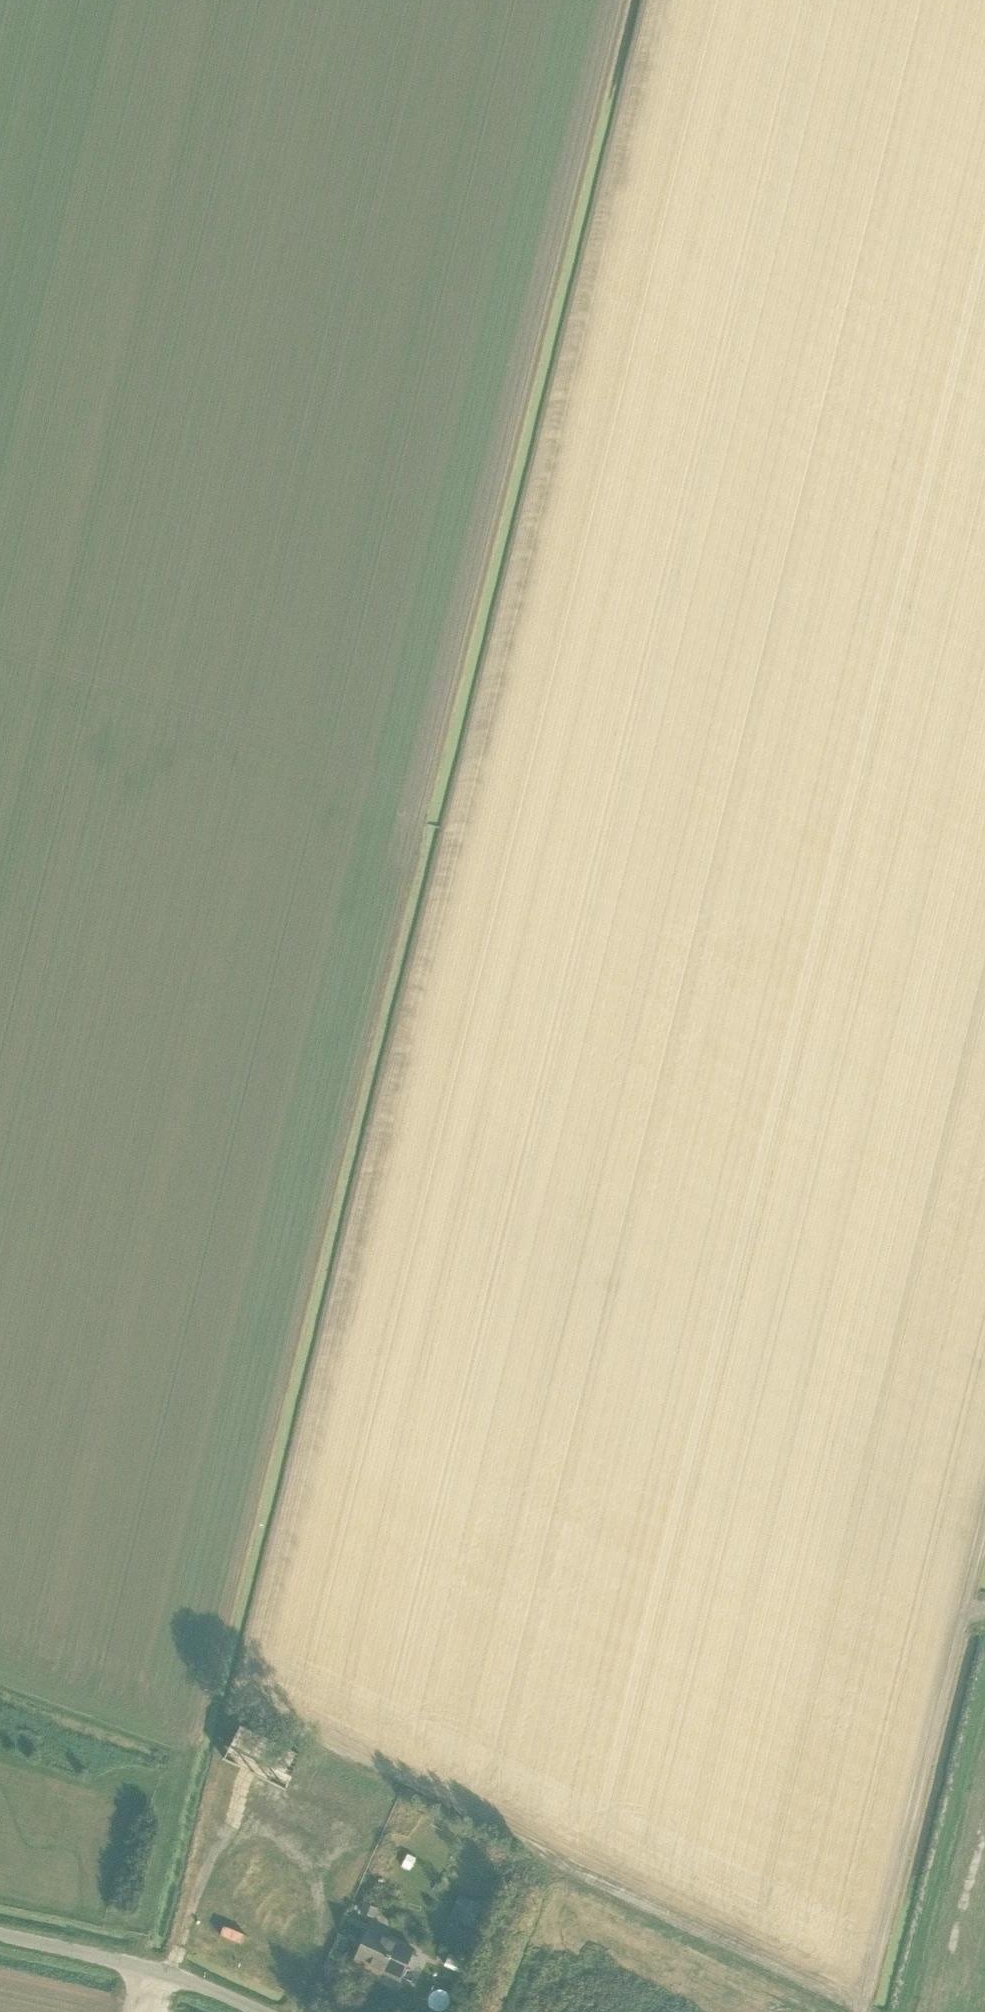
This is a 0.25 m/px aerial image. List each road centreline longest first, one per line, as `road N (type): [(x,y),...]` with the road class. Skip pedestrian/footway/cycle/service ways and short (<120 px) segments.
road 1 (unclassified): [(254,2011),(160,1969),(0,1934)]

